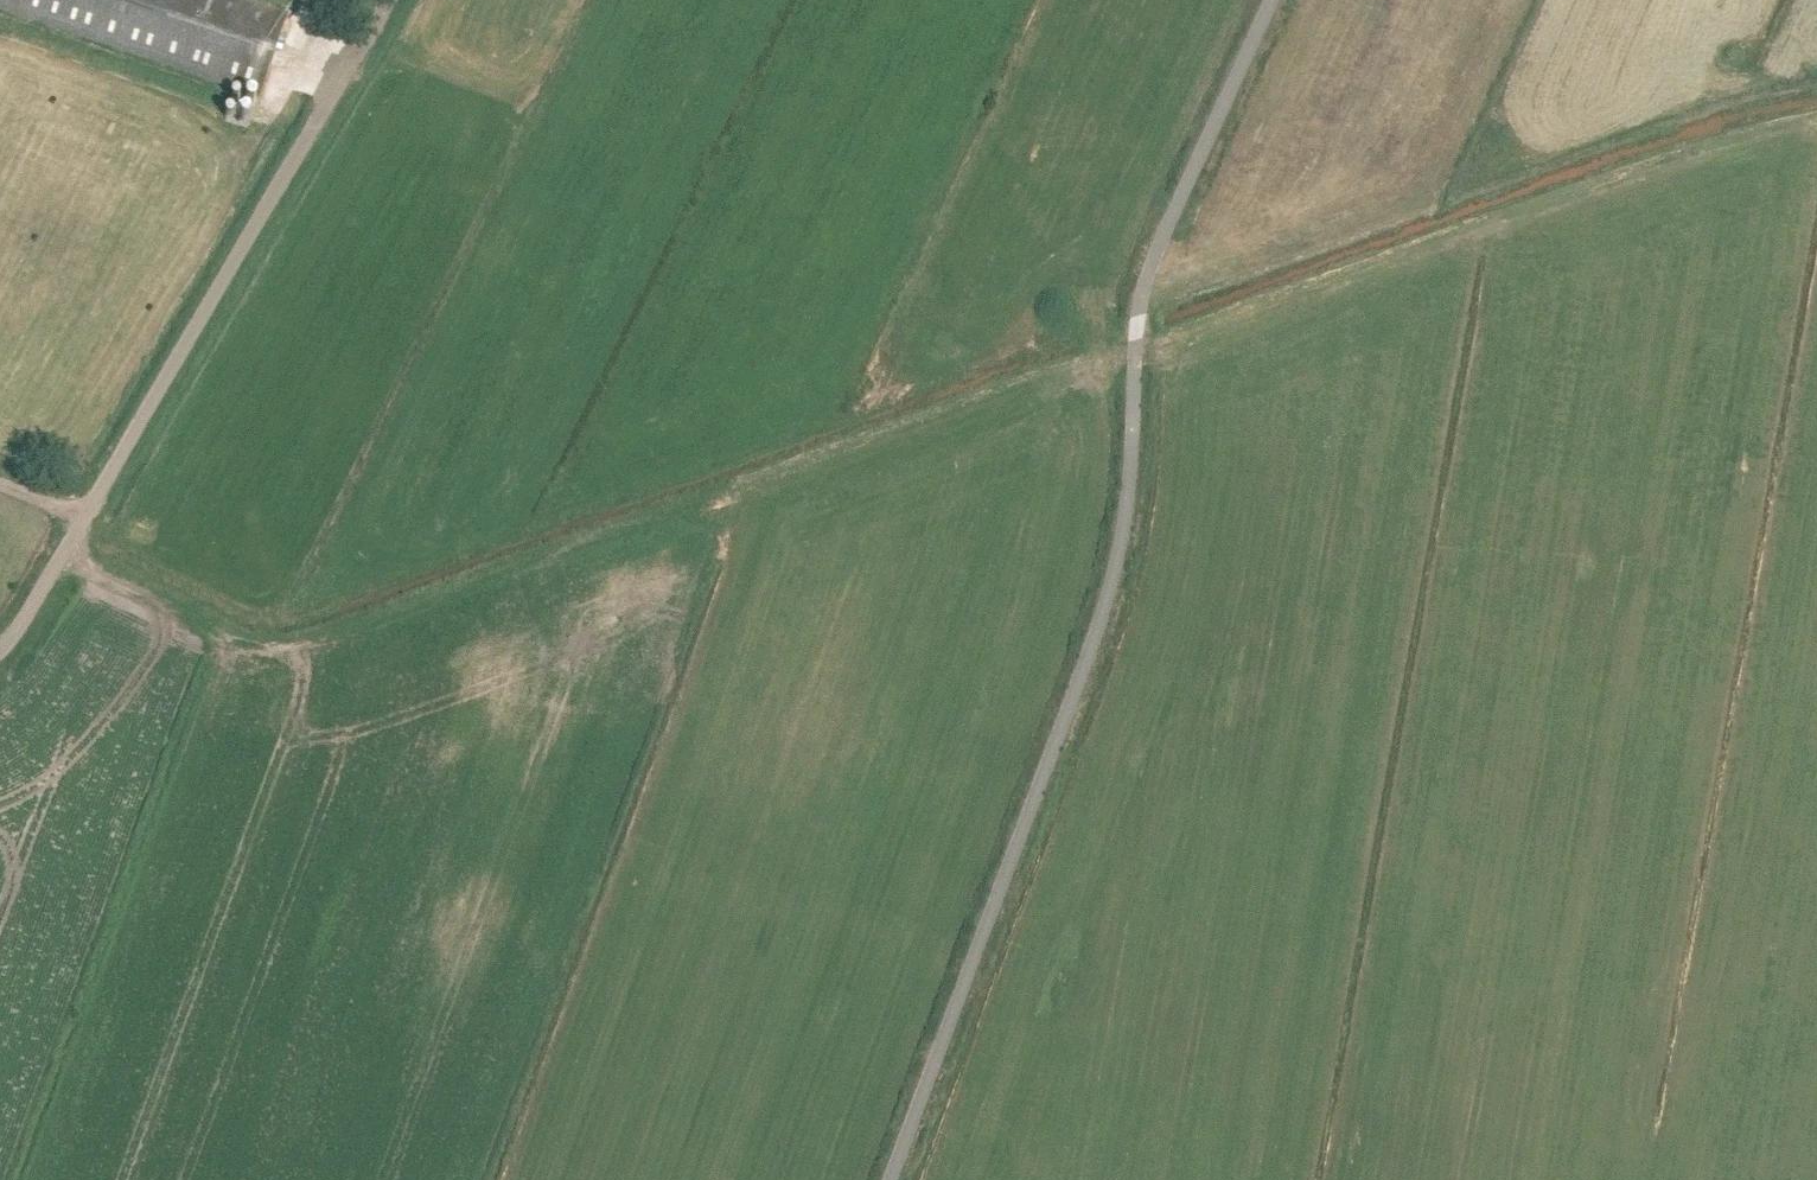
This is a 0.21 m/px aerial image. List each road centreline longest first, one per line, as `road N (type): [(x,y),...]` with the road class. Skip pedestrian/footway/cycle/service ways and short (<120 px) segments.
road 1 (unclassified): [(891,1179),(1110,594),(1128,497),(1148,274),(1272,0)]
road 2 (unclassified): [(0,650),(386,0)]

